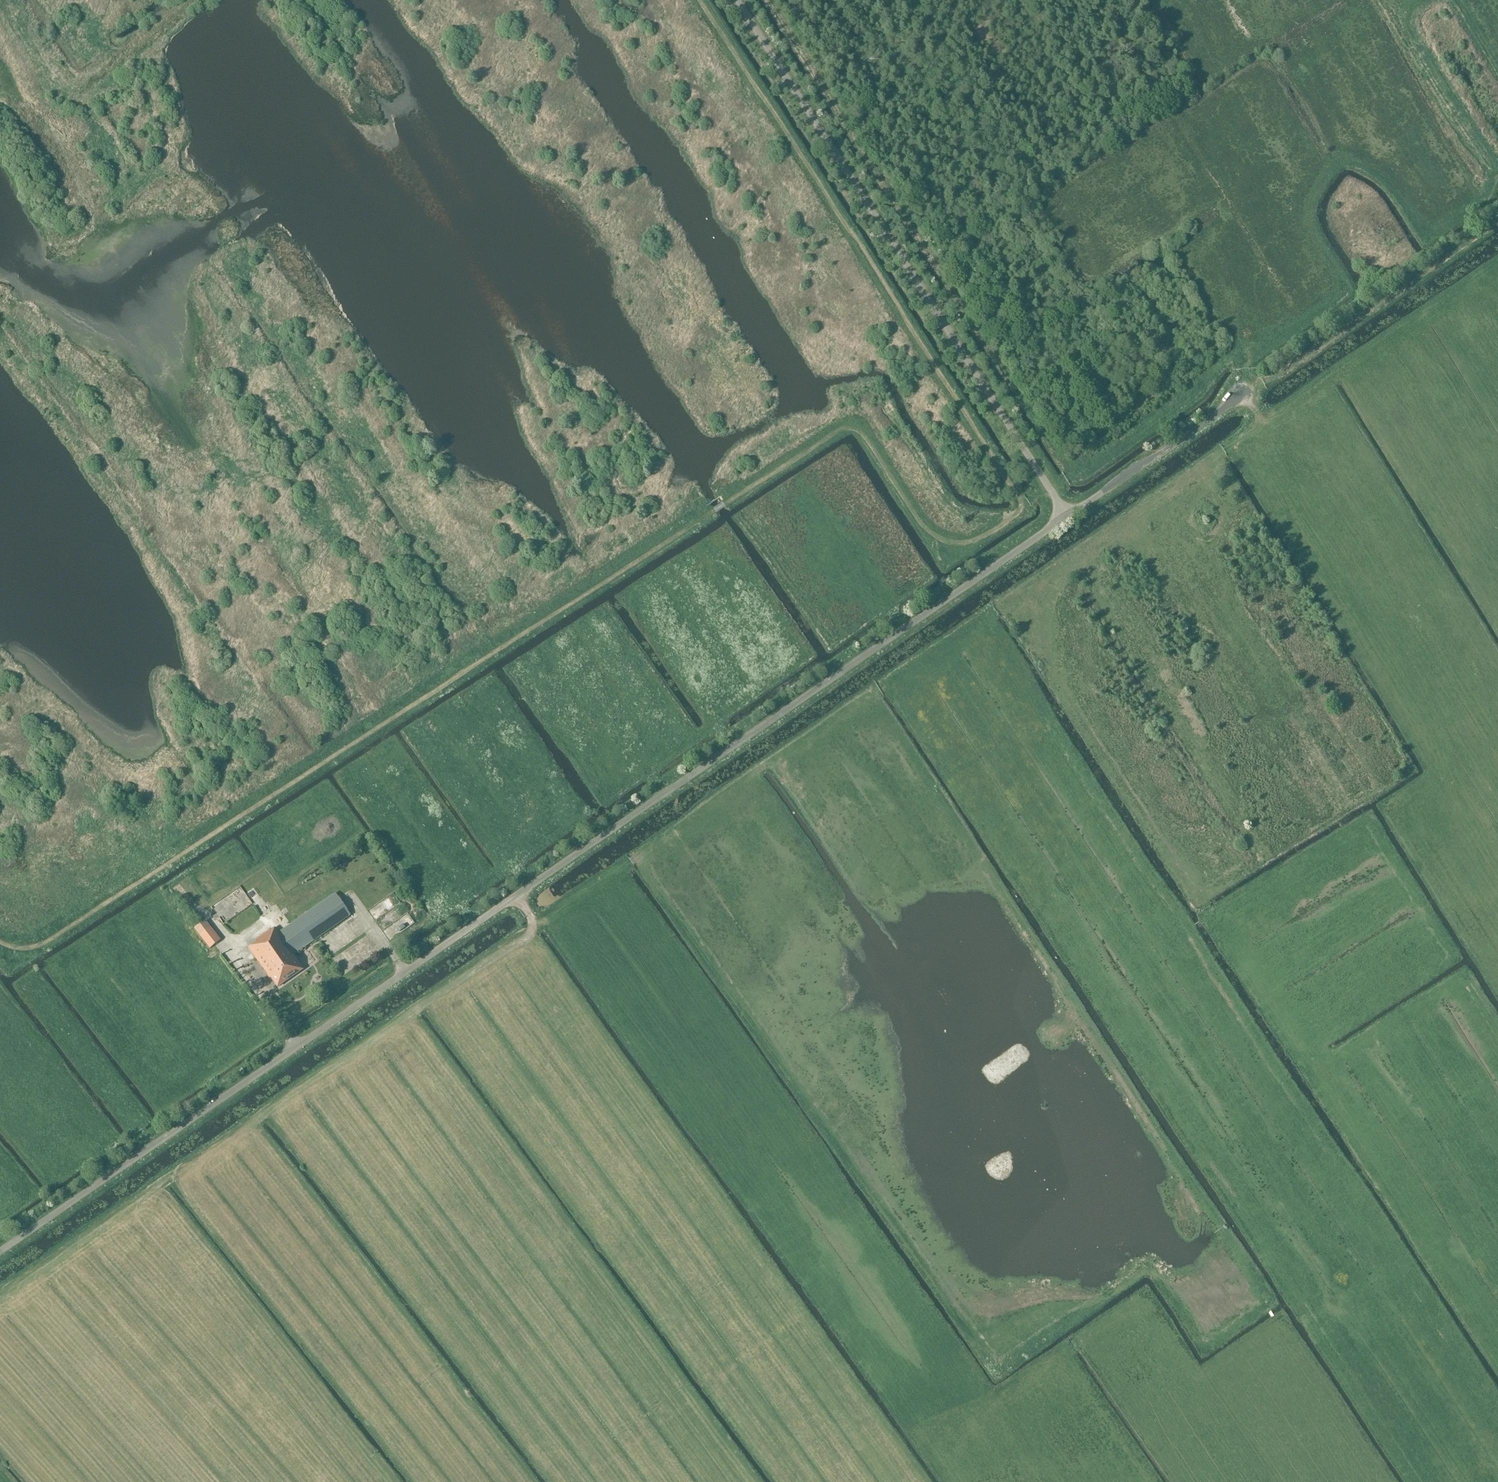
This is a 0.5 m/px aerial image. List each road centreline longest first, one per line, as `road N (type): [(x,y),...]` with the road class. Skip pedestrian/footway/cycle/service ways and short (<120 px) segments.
road 1 (unclassified): [(0,1251),(1067,515),(736,0)]

